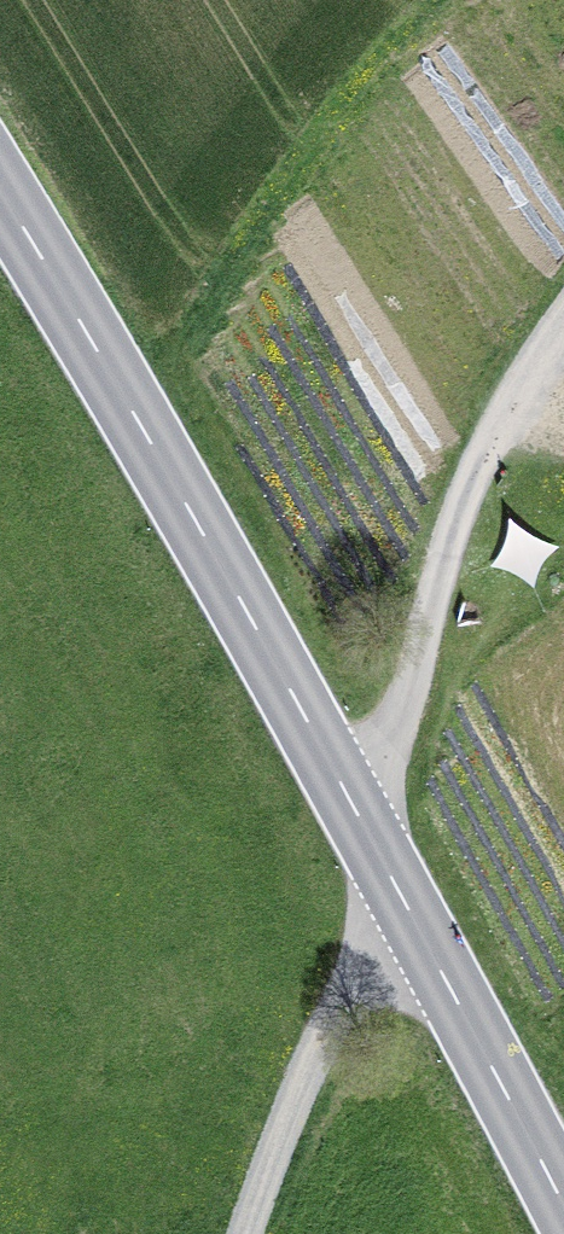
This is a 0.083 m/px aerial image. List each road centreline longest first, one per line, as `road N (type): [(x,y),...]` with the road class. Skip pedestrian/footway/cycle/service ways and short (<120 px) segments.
road 1 (secondary): [(563,1206),(316,735),(0,186)]
road 2 (track): [(358,811),(399,717),(468,487),(563,321)]
road 3 (track): [(401,892),(339,996),(242,1233)]

